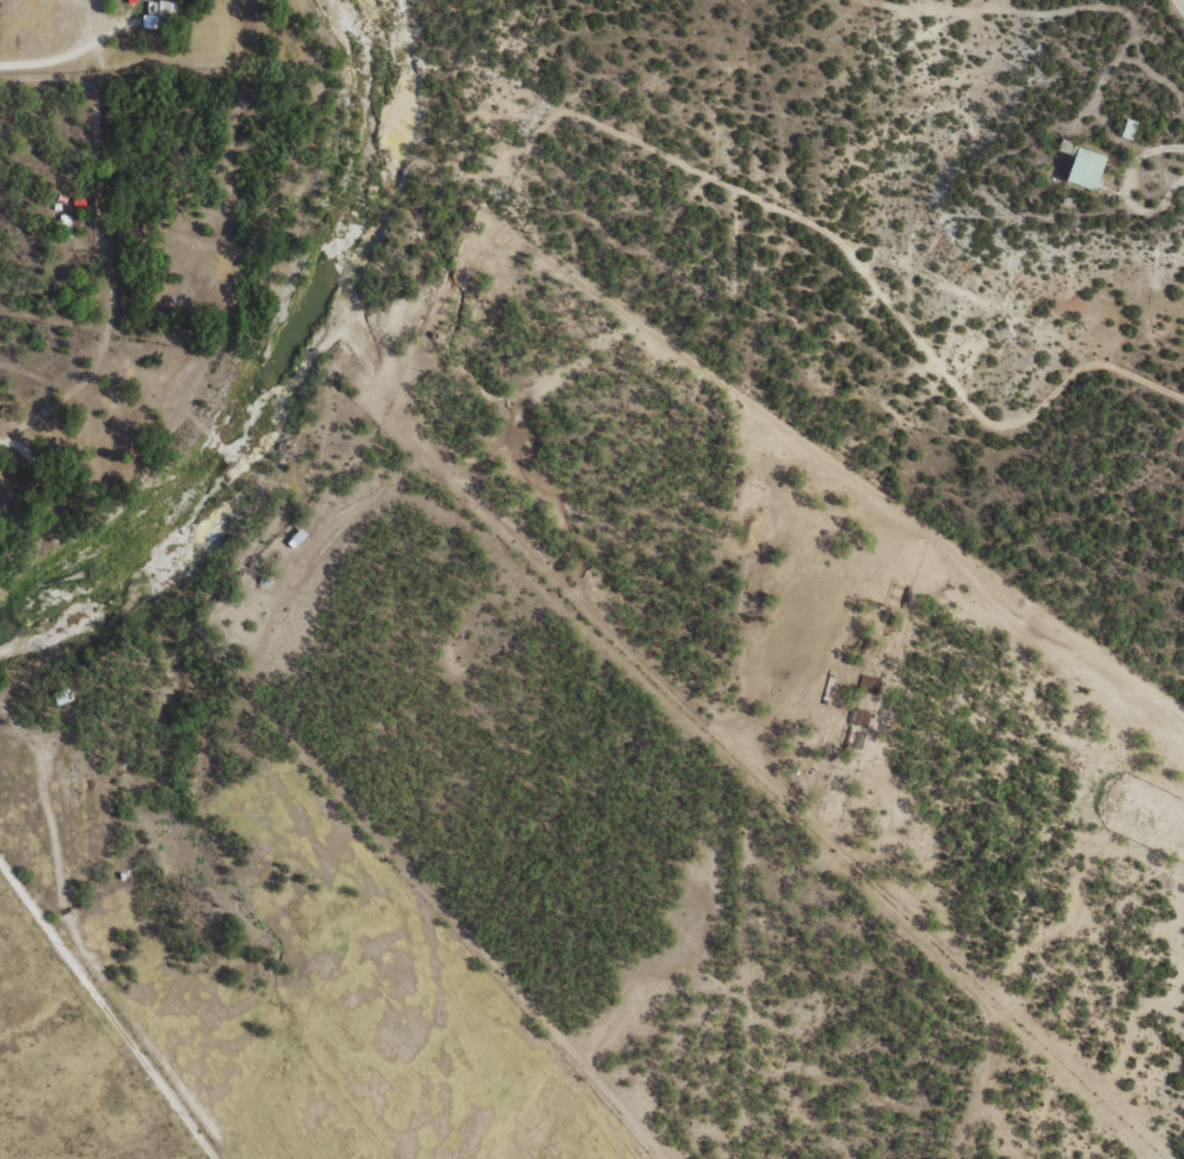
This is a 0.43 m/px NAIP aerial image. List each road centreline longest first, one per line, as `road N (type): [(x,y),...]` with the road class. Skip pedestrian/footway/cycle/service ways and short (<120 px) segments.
road 1 (track): [(331,1158),(79,850),(13,814),(0,817)]

